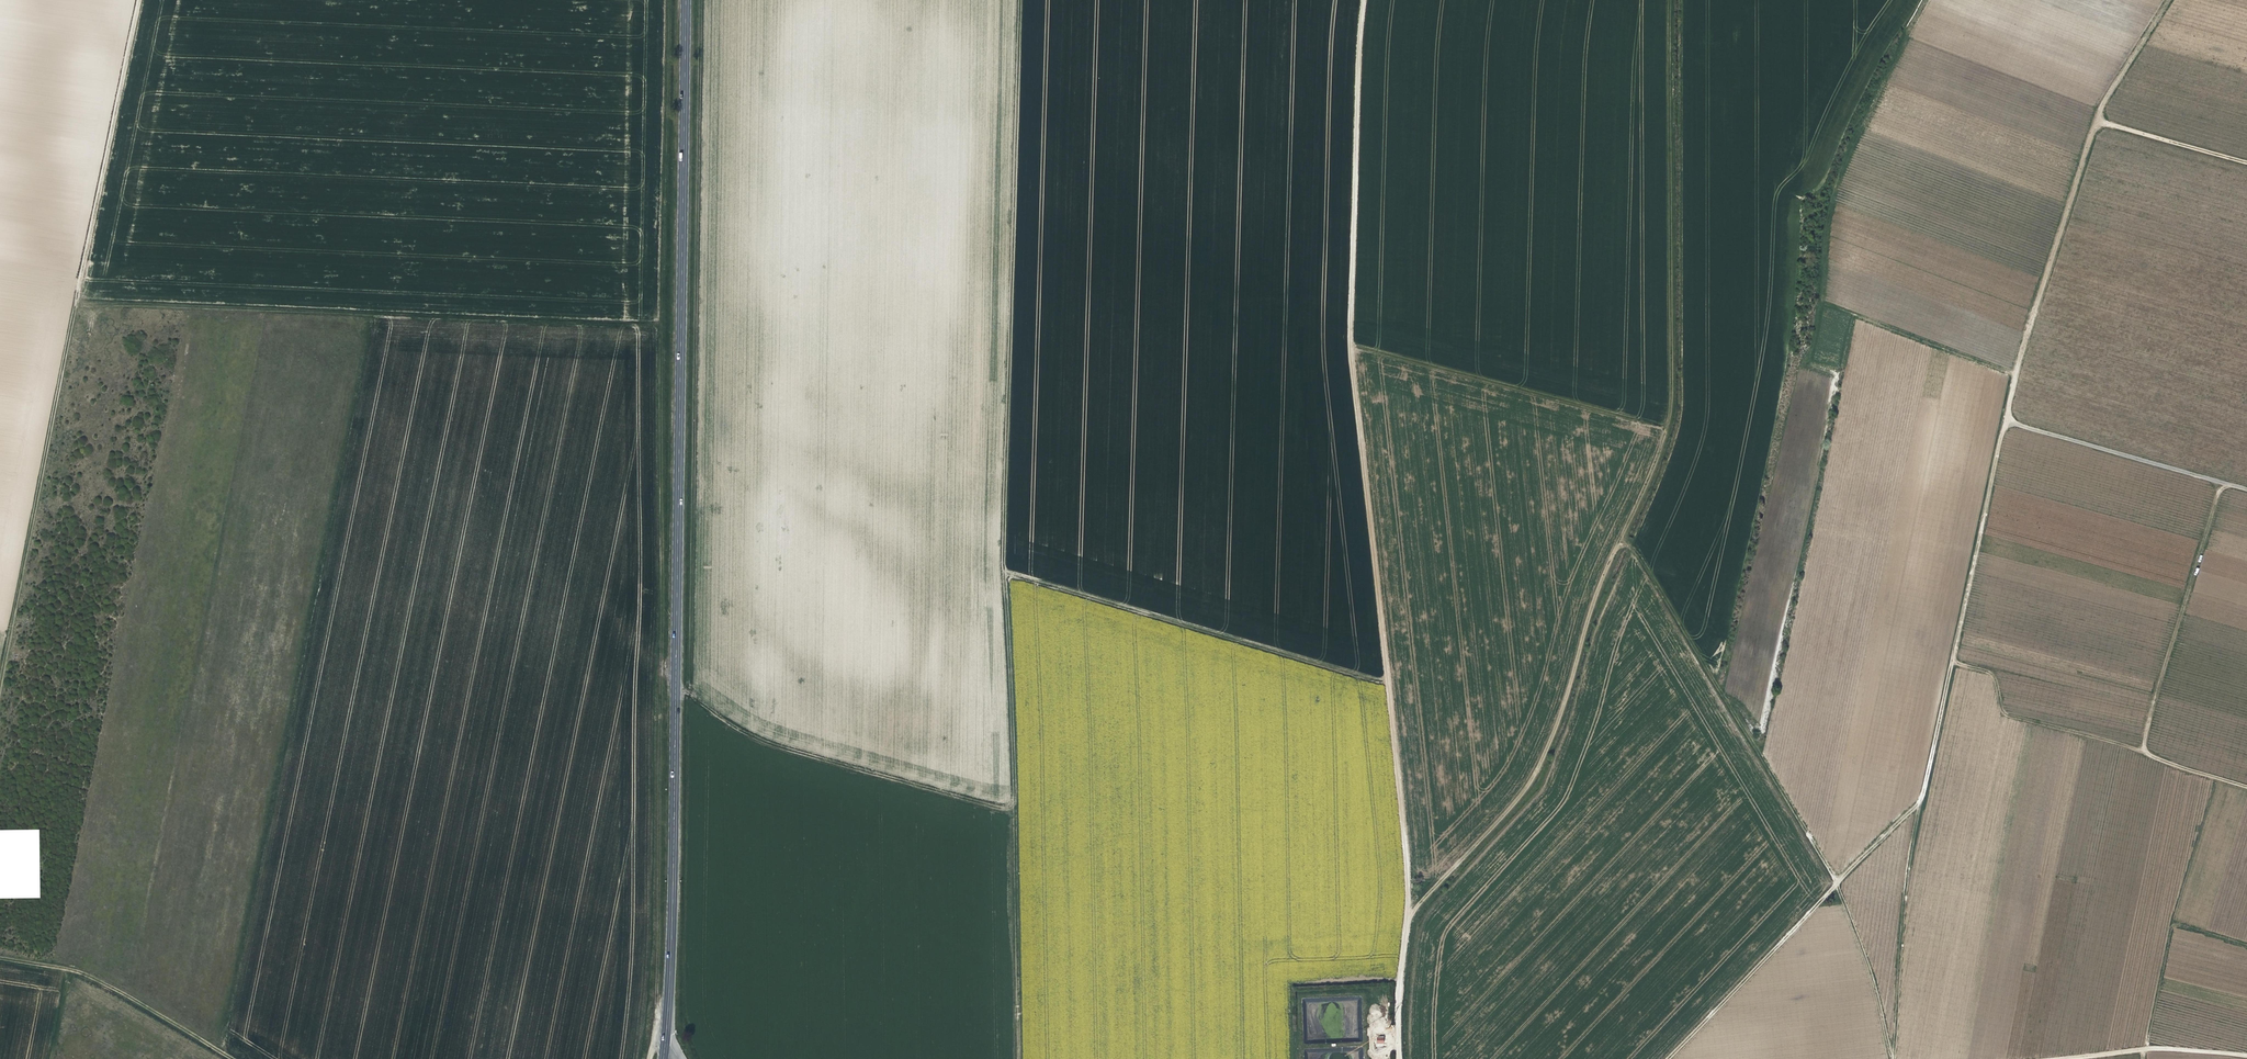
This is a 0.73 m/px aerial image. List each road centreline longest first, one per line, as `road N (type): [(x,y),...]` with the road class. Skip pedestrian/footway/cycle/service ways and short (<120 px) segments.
road 1 (track): [(1621,540),(1524,789),(1405,924),(1405,859),(1350,342),(1364,0)]
road 2 (track): [(1020,0),(1002,574),(1017,1058)]
road 3 (primary): [(685,0),(664,1043)]
road 4 (track): [(665,0),(653,1042)]
road 5 (track): [(139,0),(0,682)]
road 6 (track): [(1893,1058),(1901,925),(1920,799),(2007,422)]
road 7 (track): [(1893,1058),(1837,883),(1634,547),(1621,540)]
road 8 (track): [(660,327),(76,304)]
road 9 (track): [(1621,540),(1667,429),(1670,0)]
road 10 (track): [(2007,422),(2016,373),(2097,119),(2167,0)]
road 11 (track): [(1002,574),(1386,687)]
road 12 (track): [(660,663),(763,741),(1015,812)]
road 13 (track): [(1920,799),(1665,1058)]
road 14 (track): [(2246,786),(2000,714),(1989,673),(1952,662)]
road 15 (track): [(1667,429),(1350,342)]
road 16 (track): [(0,958),(81,973),(231,1058)]
road 17 (track): [(2246,489),(2007,422)]
road 18 (track): [(2246,1054),(2142,1047),(2044,1058)]
road 19 (track): [(2246,162),(2097,119)]
road 20 (track): [(1405,924),(1397,1058)]

